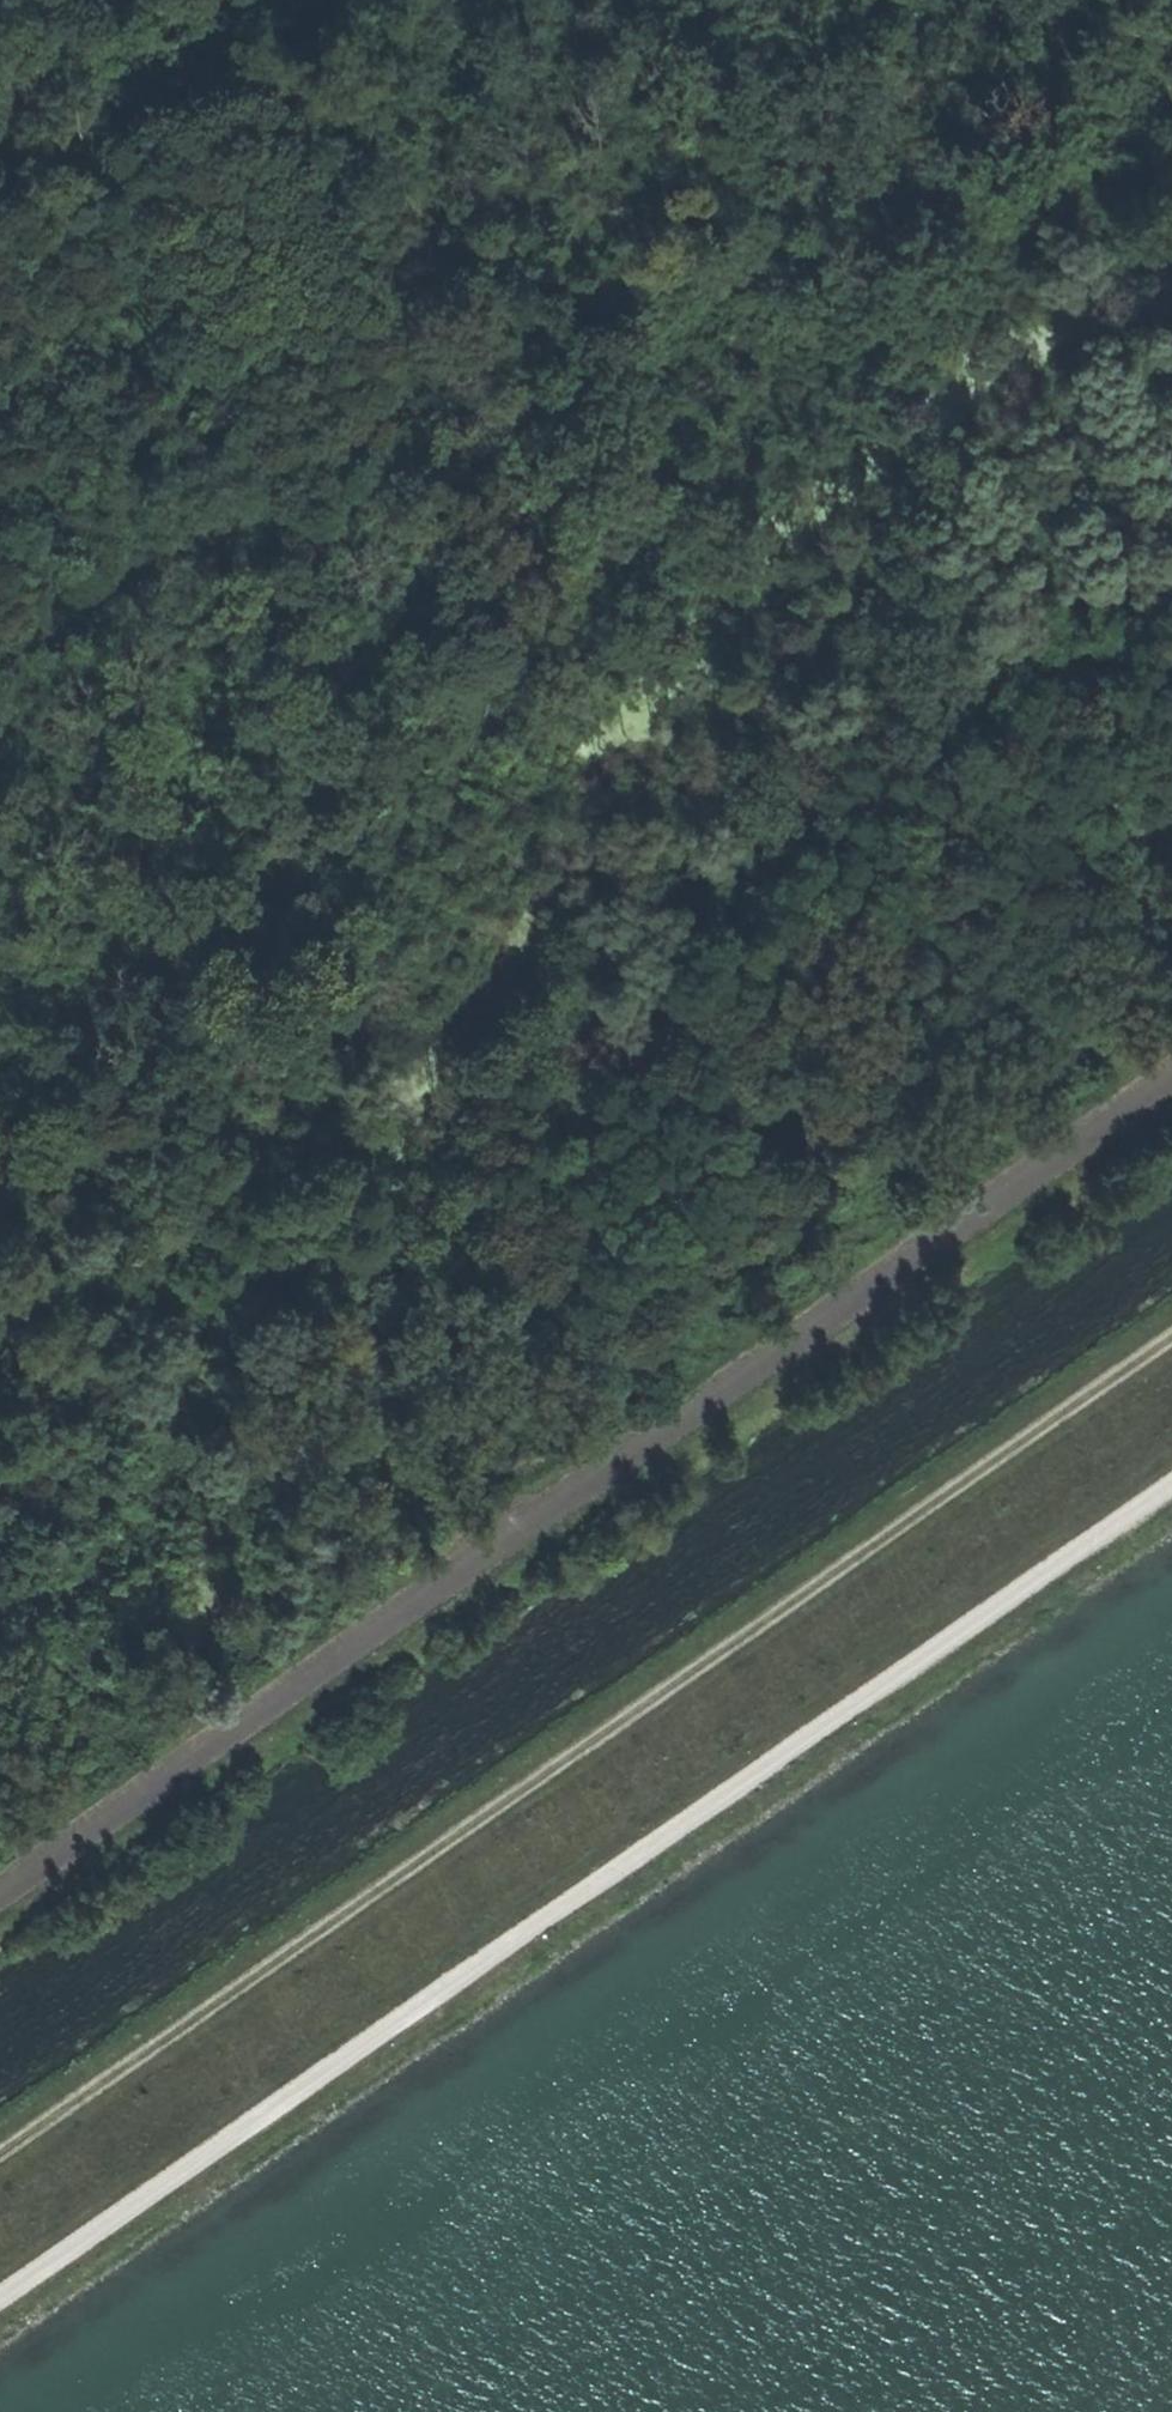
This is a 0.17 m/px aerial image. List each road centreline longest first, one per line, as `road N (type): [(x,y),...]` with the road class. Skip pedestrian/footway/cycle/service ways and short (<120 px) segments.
road 1 (track): [(0,2151),(1171,1333)]
road 2 (track): [(1171,1480),(0,2295)]
road 3 (track): [(0,127),(189,61),(233,58),(327,0)]

